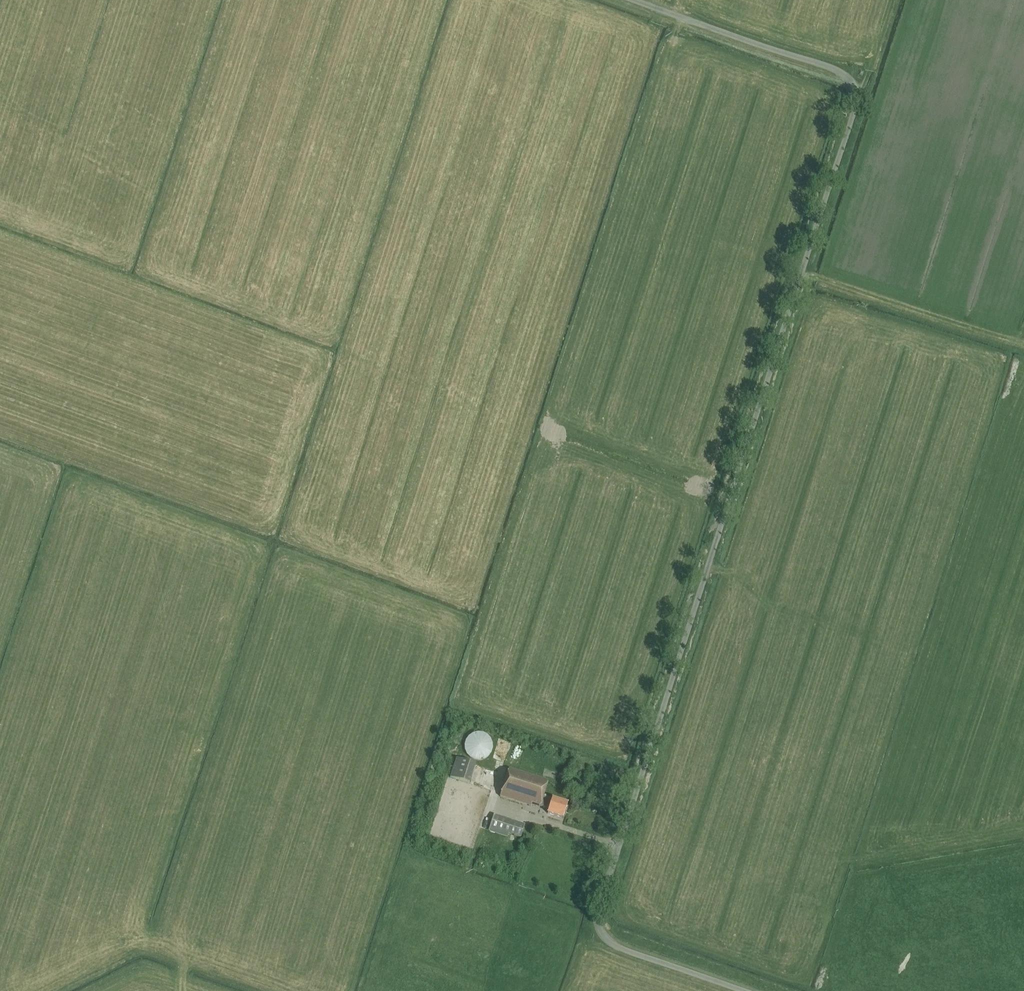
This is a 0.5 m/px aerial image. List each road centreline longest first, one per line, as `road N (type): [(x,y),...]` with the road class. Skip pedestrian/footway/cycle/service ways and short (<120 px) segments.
road 1 (unclassified): [(744,990),(607,942),(596,927),(855,113),(854,87),(835,70),(639,0)]

